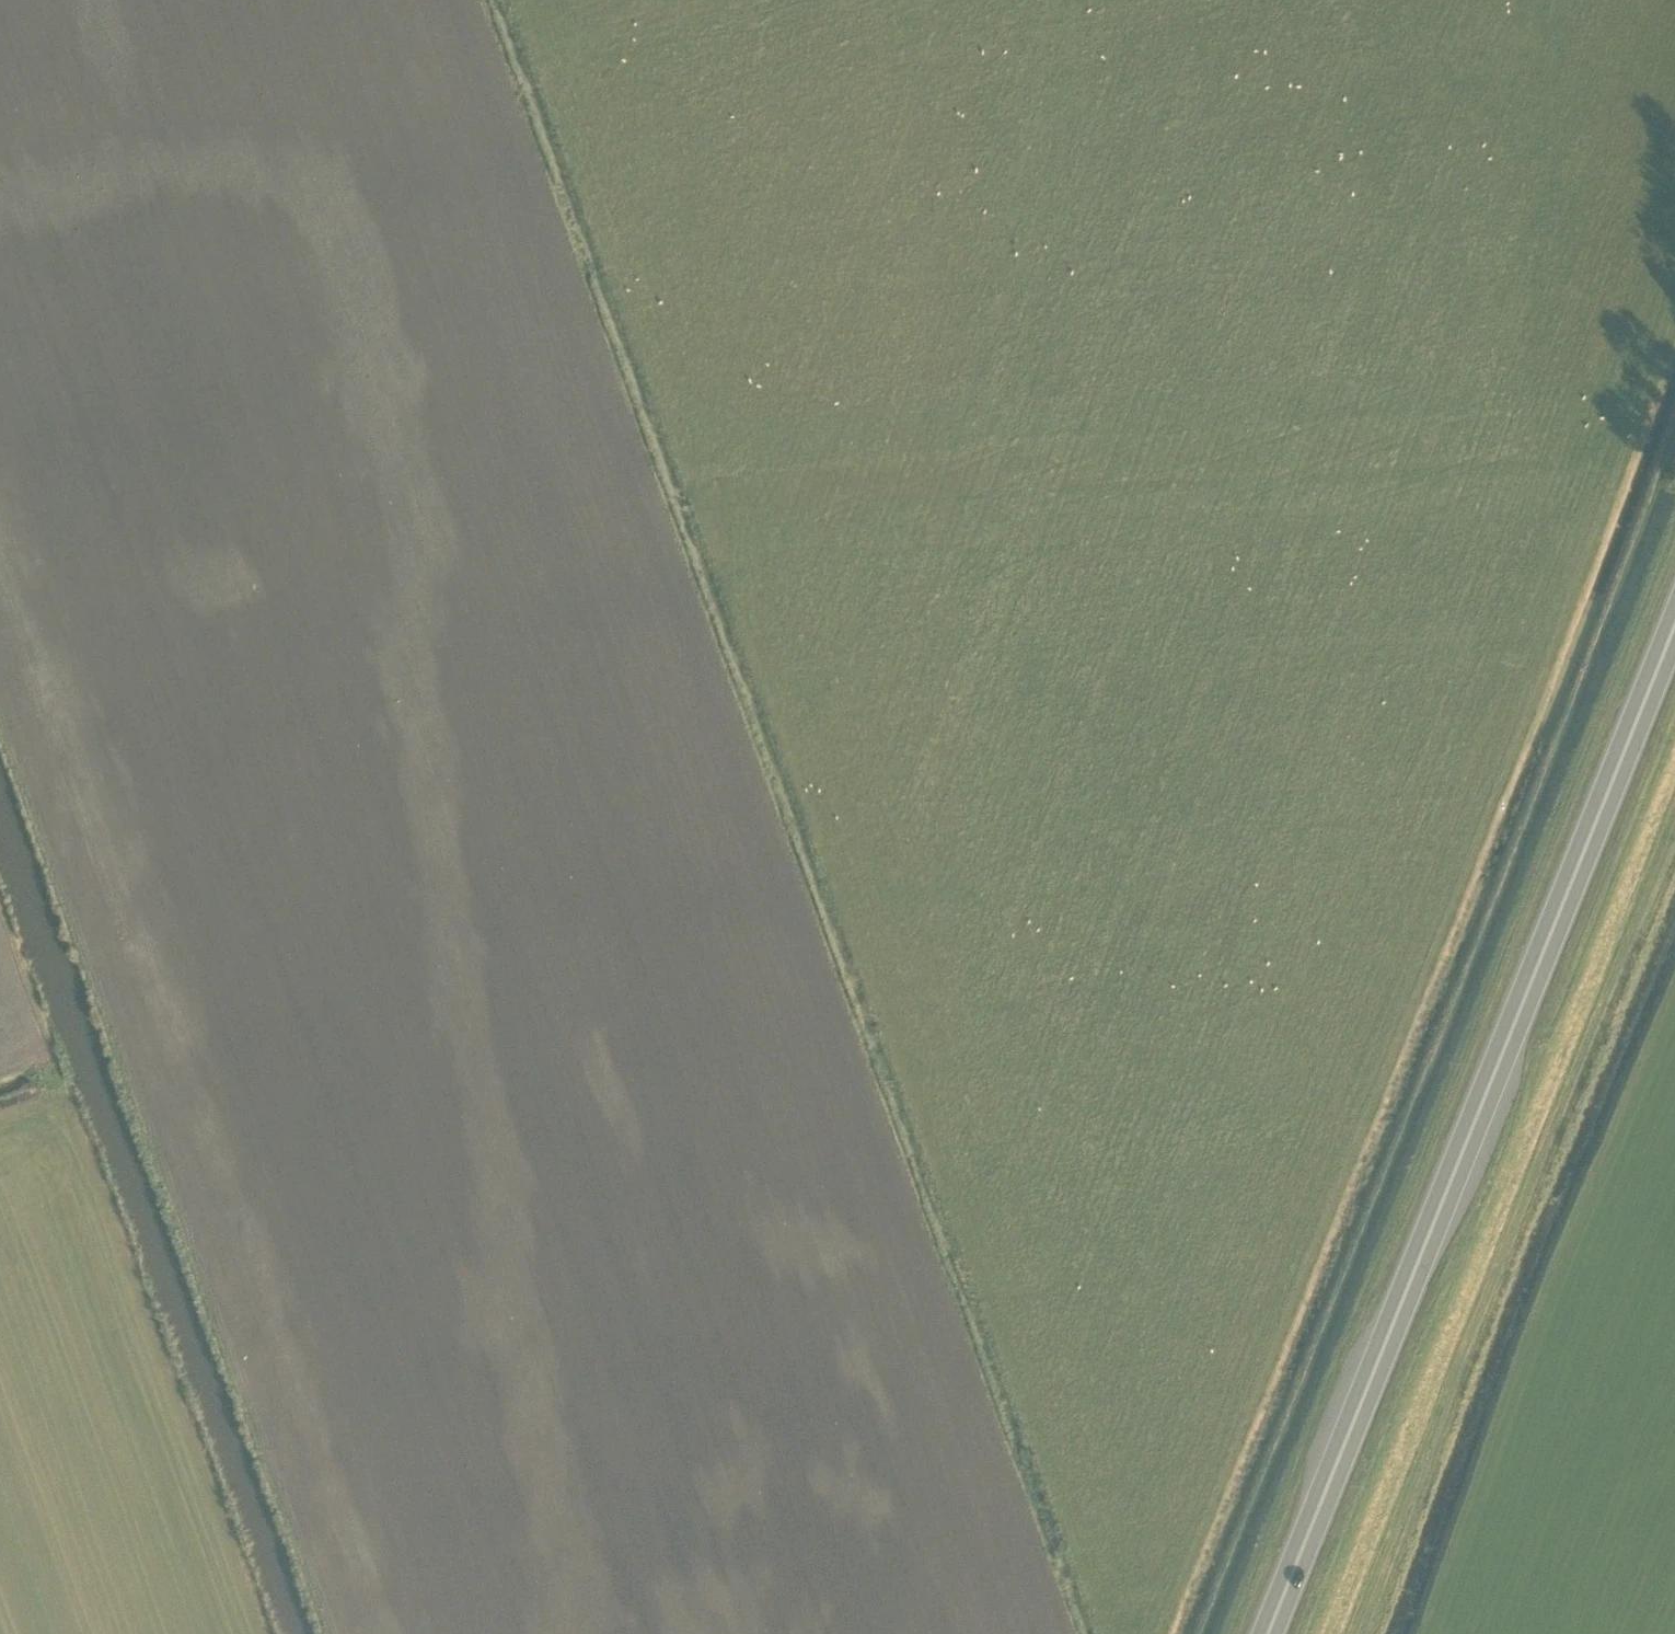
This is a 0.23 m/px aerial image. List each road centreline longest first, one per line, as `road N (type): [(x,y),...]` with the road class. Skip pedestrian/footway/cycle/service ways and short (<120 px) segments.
road 1 (trunk): [(1263,1633),(1674,619)]

